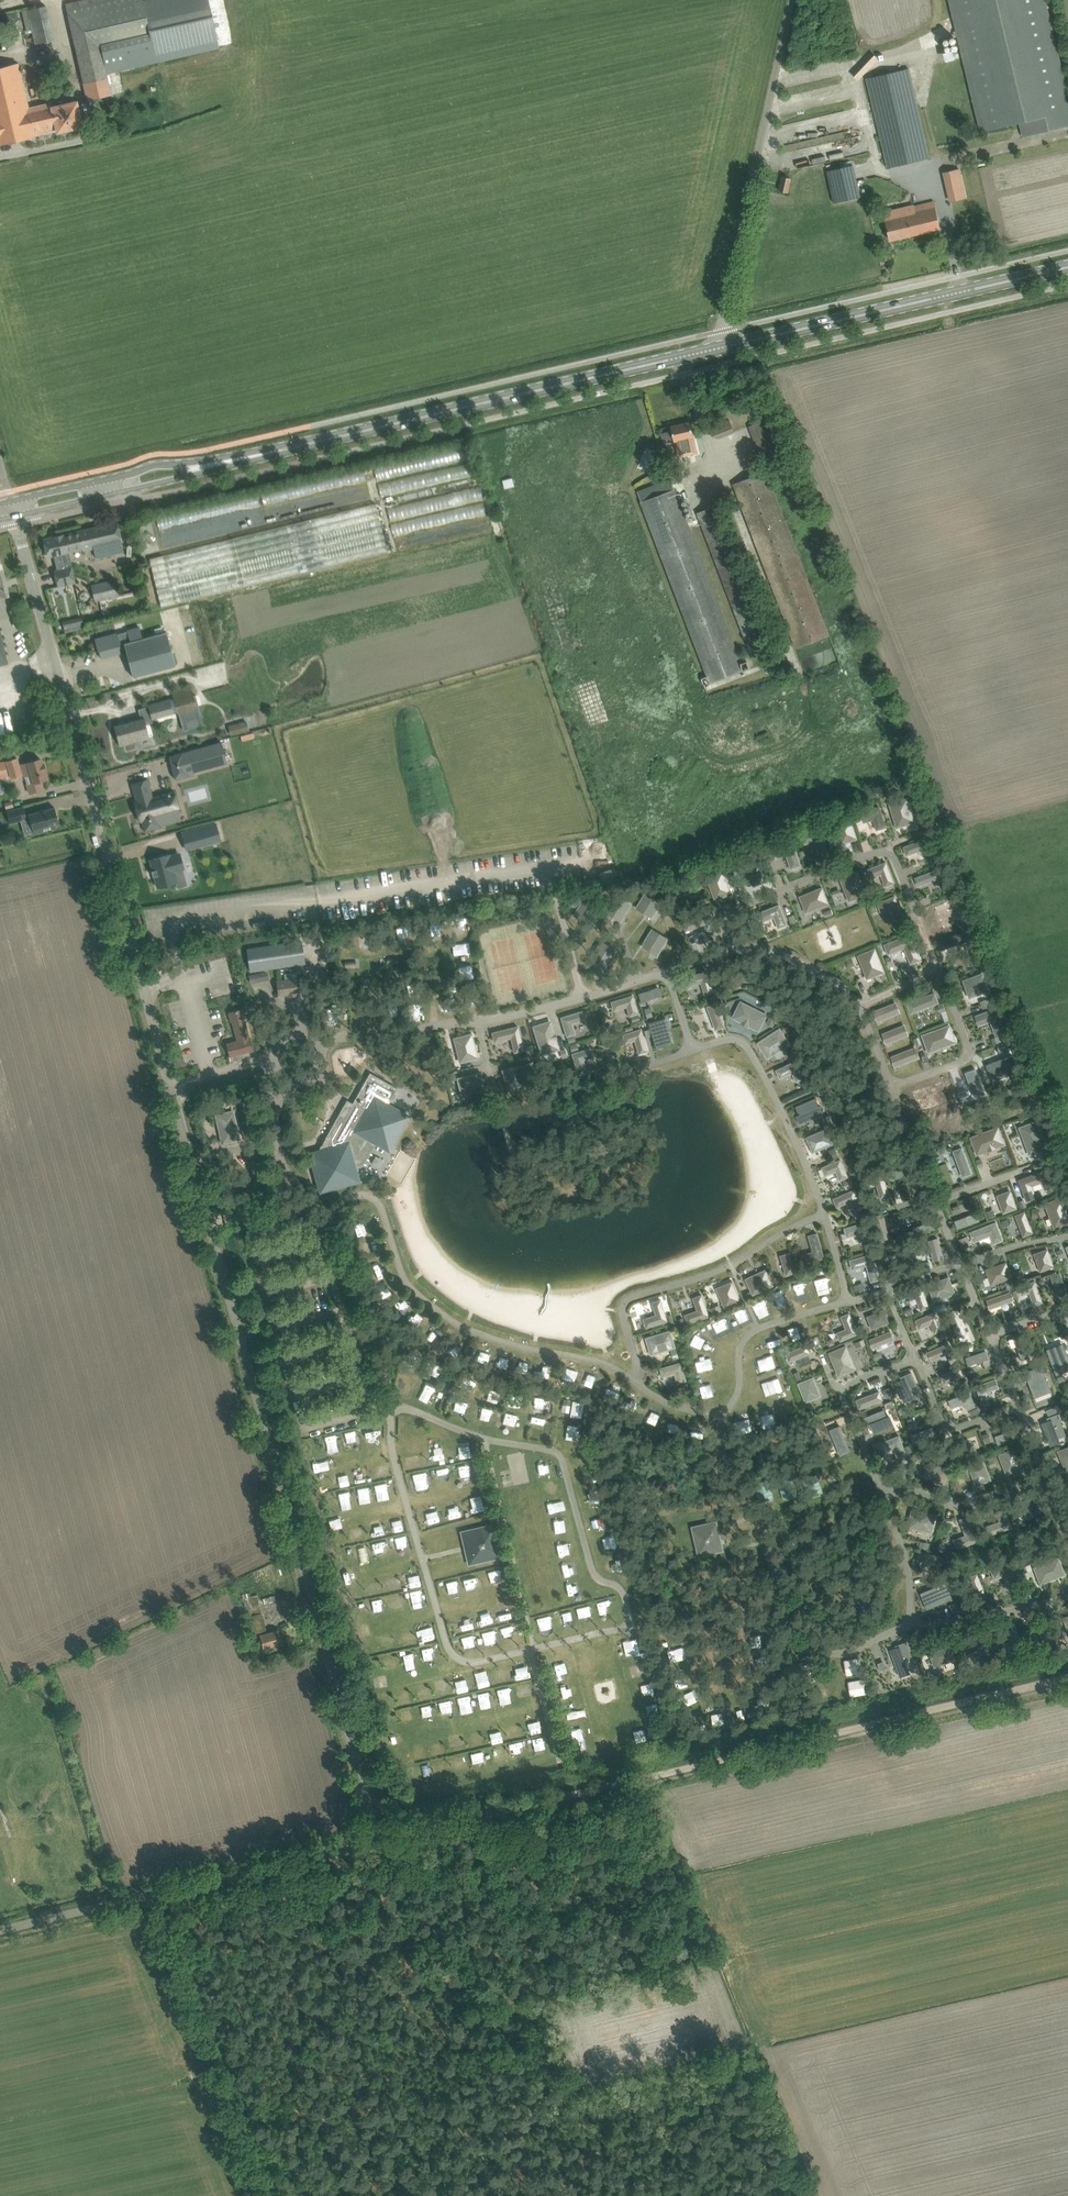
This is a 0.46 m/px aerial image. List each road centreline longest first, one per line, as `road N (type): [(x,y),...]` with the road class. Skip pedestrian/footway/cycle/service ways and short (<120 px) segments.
road 1 (unclassified): [(0,1932),(375,1843),(15,517)]
road 2 (track): [(375,1843),(1067,1680)]
road 3 (primary): [(294,446),(726,346)]
road 4 (unclassified): [(726,346),(721,314),(792,0)]
road 5 (primary): [(726,346),(1067,266)]
road 6 (primary): [(294,446),(150,464),(0,503)]
road 7 (primary): [(15,517),(294,446)]

